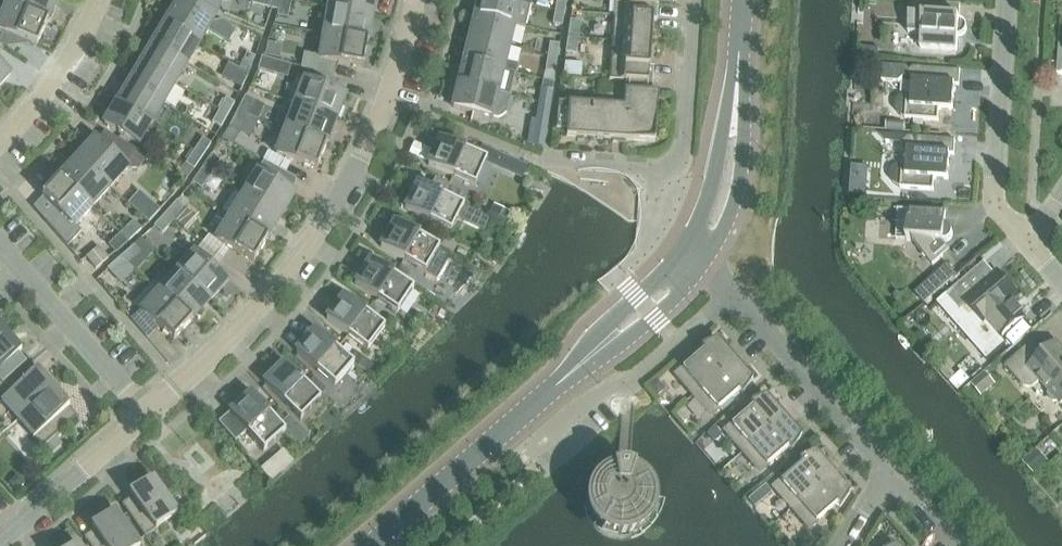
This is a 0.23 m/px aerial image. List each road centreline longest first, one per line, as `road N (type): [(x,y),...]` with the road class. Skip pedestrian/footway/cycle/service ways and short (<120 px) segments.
road 1 (residential): [(147,410),(263,299),(340,196),(386,96),(411,0)]
road 2 (unclassified): [(375,545),(648,307),(694,258)]
road 3 (residential): [(522,155),(651,170),(681,160),(695,0)]
road 4 (residential): [(889,475),(694,258)]
road 5 (unclassified): [(694,258),(735,147),(742,0)]
road 6 (residential): [(1036,242),(999,203),(1014,0)]
road 7 (residential): [(147,410),(0,236)]
road 8 (residential): [(0,540),(147,410)]
road 9 (residential): [(0,142),(67,69),(109,0)]

